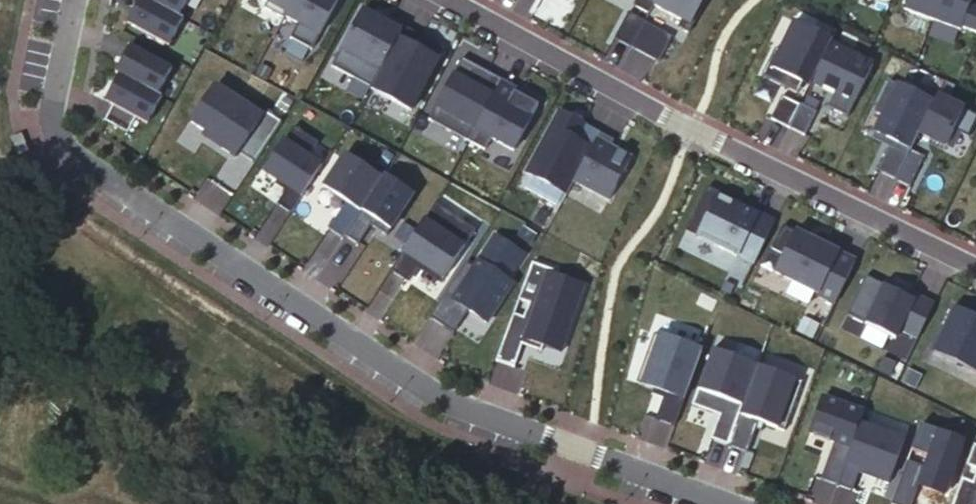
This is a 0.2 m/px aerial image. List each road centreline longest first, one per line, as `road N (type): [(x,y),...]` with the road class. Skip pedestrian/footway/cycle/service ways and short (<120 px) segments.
road 1 (residential): [(75,0),(52,121),(58,136),(111,182),(439,398),(727,503)]
road 2 (residential): [(455,0),(975,266)]

